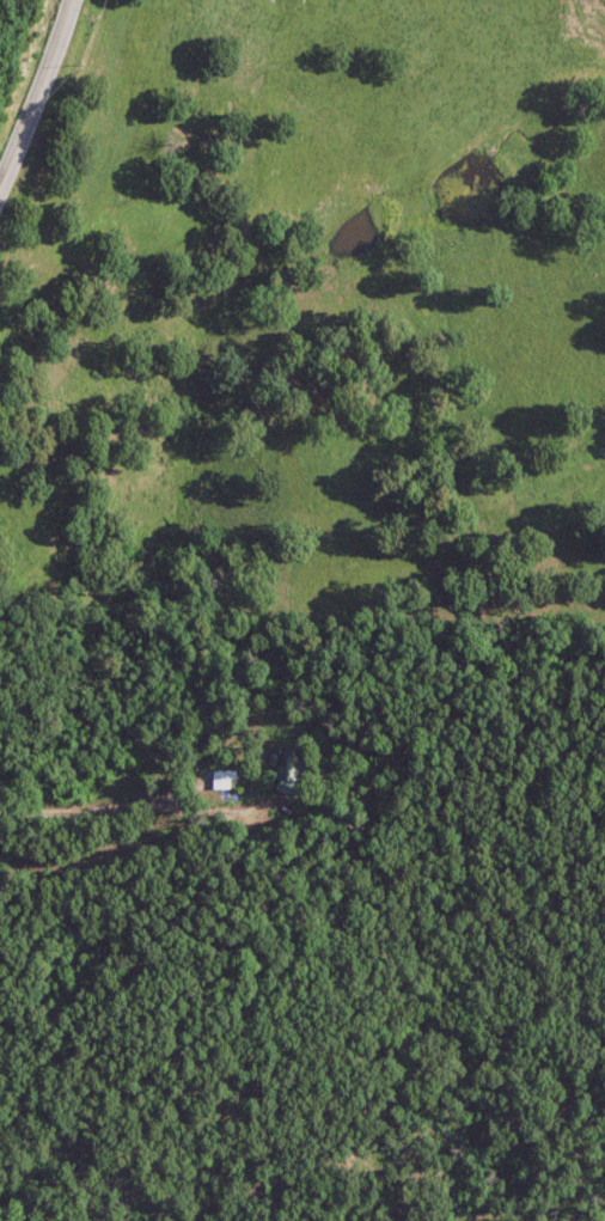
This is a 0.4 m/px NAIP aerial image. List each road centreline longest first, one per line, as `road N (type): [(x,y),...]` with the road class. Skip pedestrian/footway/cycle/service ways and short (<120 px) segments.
road 1 (residential): [(0,176),(66,0)]

